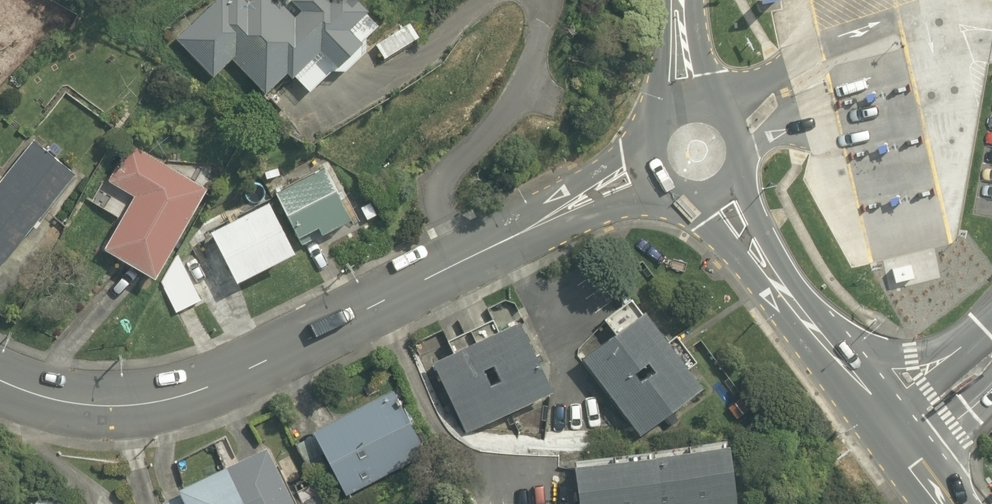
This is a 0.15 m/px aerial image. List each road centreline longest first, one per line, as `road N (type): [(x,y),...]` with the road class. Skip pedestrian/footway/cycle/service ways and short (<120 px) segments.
road 1 (tertiary): [(508,240),(195,397),(124,411),(76,410),(0,383)]
road 2 (secondary): [(946,503),(716,193)]
road 3 (tertiary): [(508,240),(652,142)]
road 4 (tertiary): [(670,189),(508,240)]
road 5 (secondary): [(688,106),(729,118),(742,144),(738,173),(716,193)]

